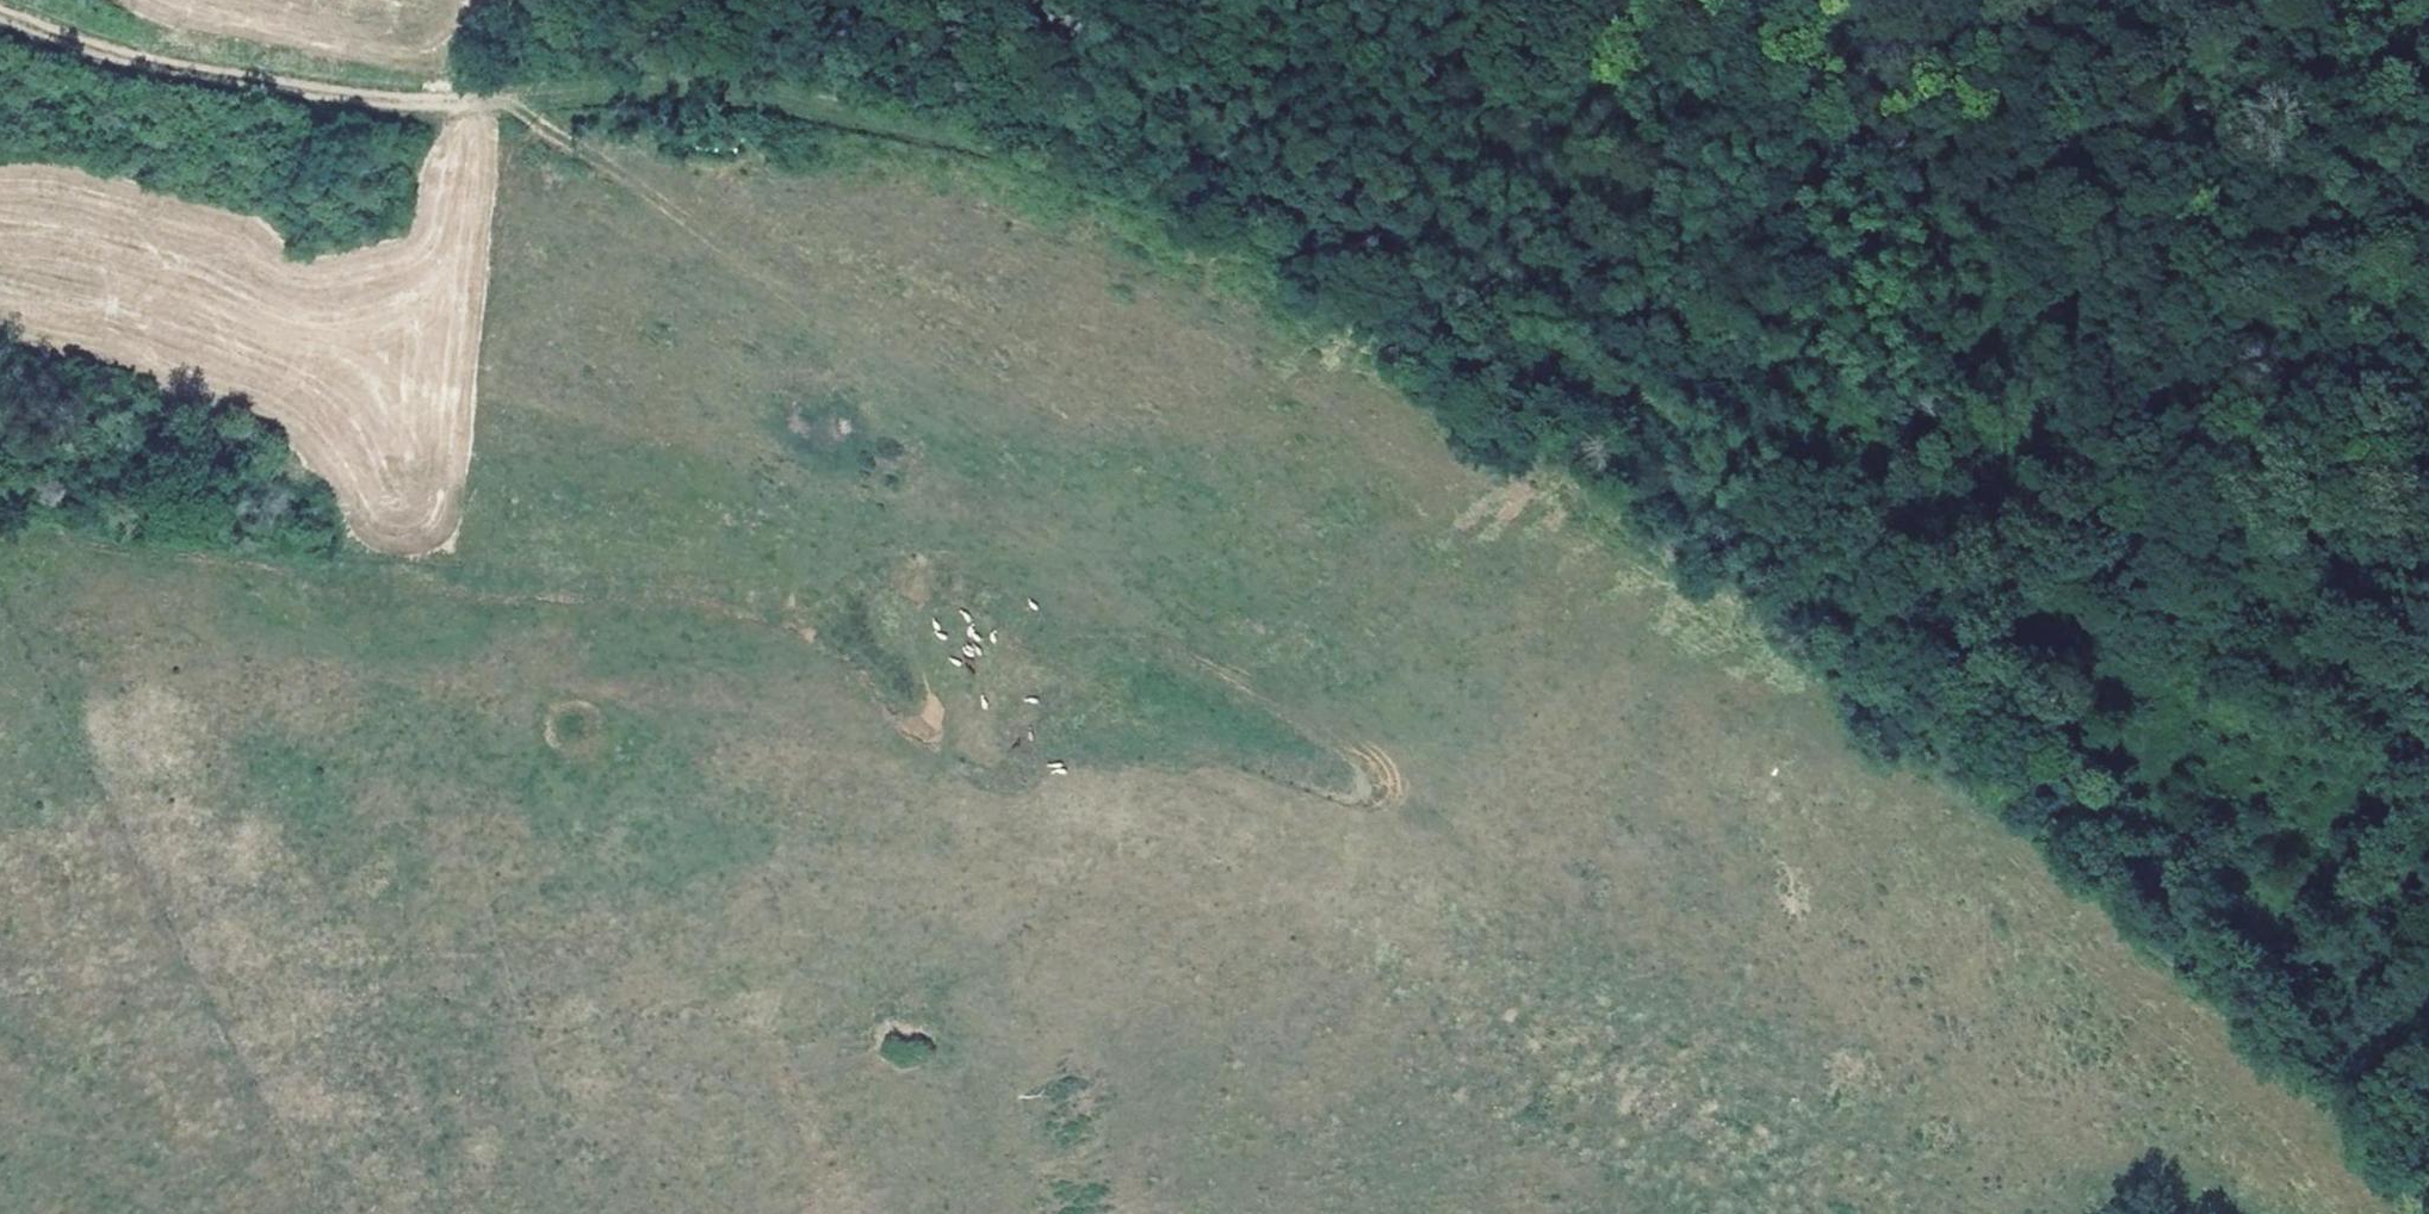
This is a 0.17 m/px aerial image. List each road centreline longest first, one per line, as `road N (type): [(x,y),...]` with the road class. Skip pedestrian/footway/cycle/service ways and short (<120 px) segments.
road 1 (track): [(2013,0),(2100,7),(2258,229),(2428,321)]
road 2 (track): [(0,14),(278,102)]

